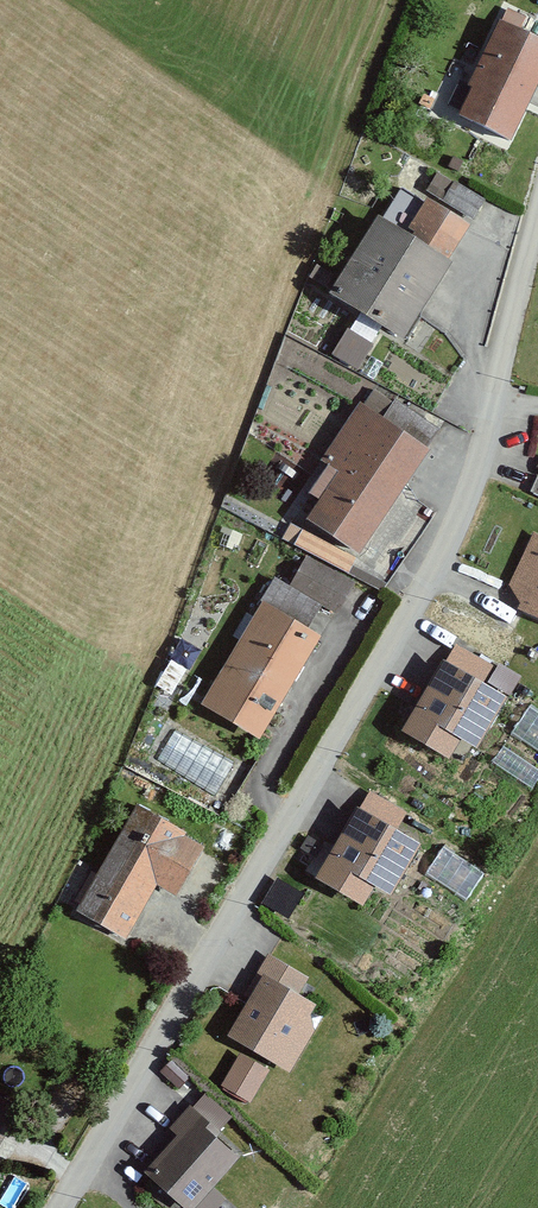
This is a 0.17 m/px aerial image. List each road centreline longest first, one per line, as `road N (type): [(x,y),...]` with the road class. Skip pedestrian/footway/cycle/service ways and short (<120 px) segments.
road 1 (residential): [(58,1207),(428,577),(473,473),(537,189)]

